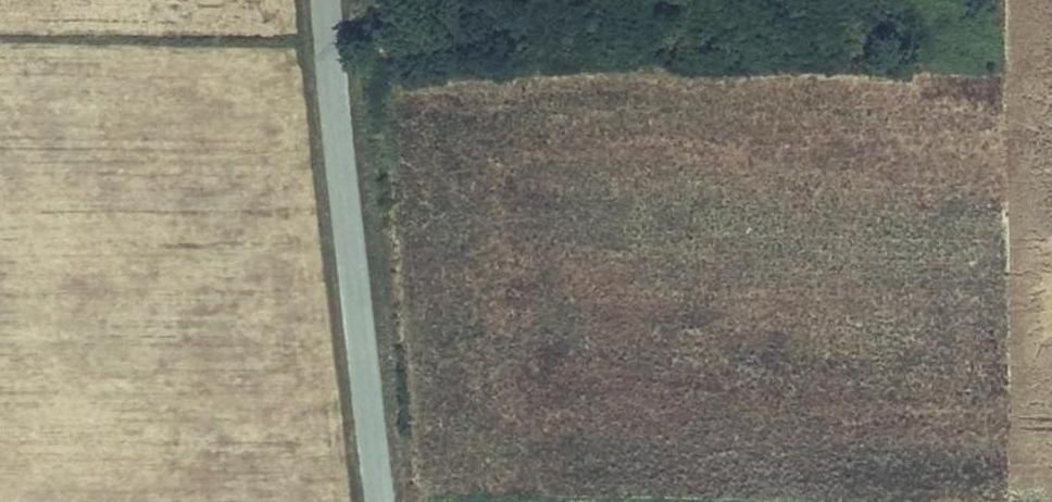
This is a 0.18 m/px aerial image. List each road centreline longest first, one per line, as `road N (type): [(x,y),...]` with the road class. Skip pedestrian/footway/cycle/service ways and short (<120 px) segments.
road 1 (unclassified): [(378,501),(323,0)]

